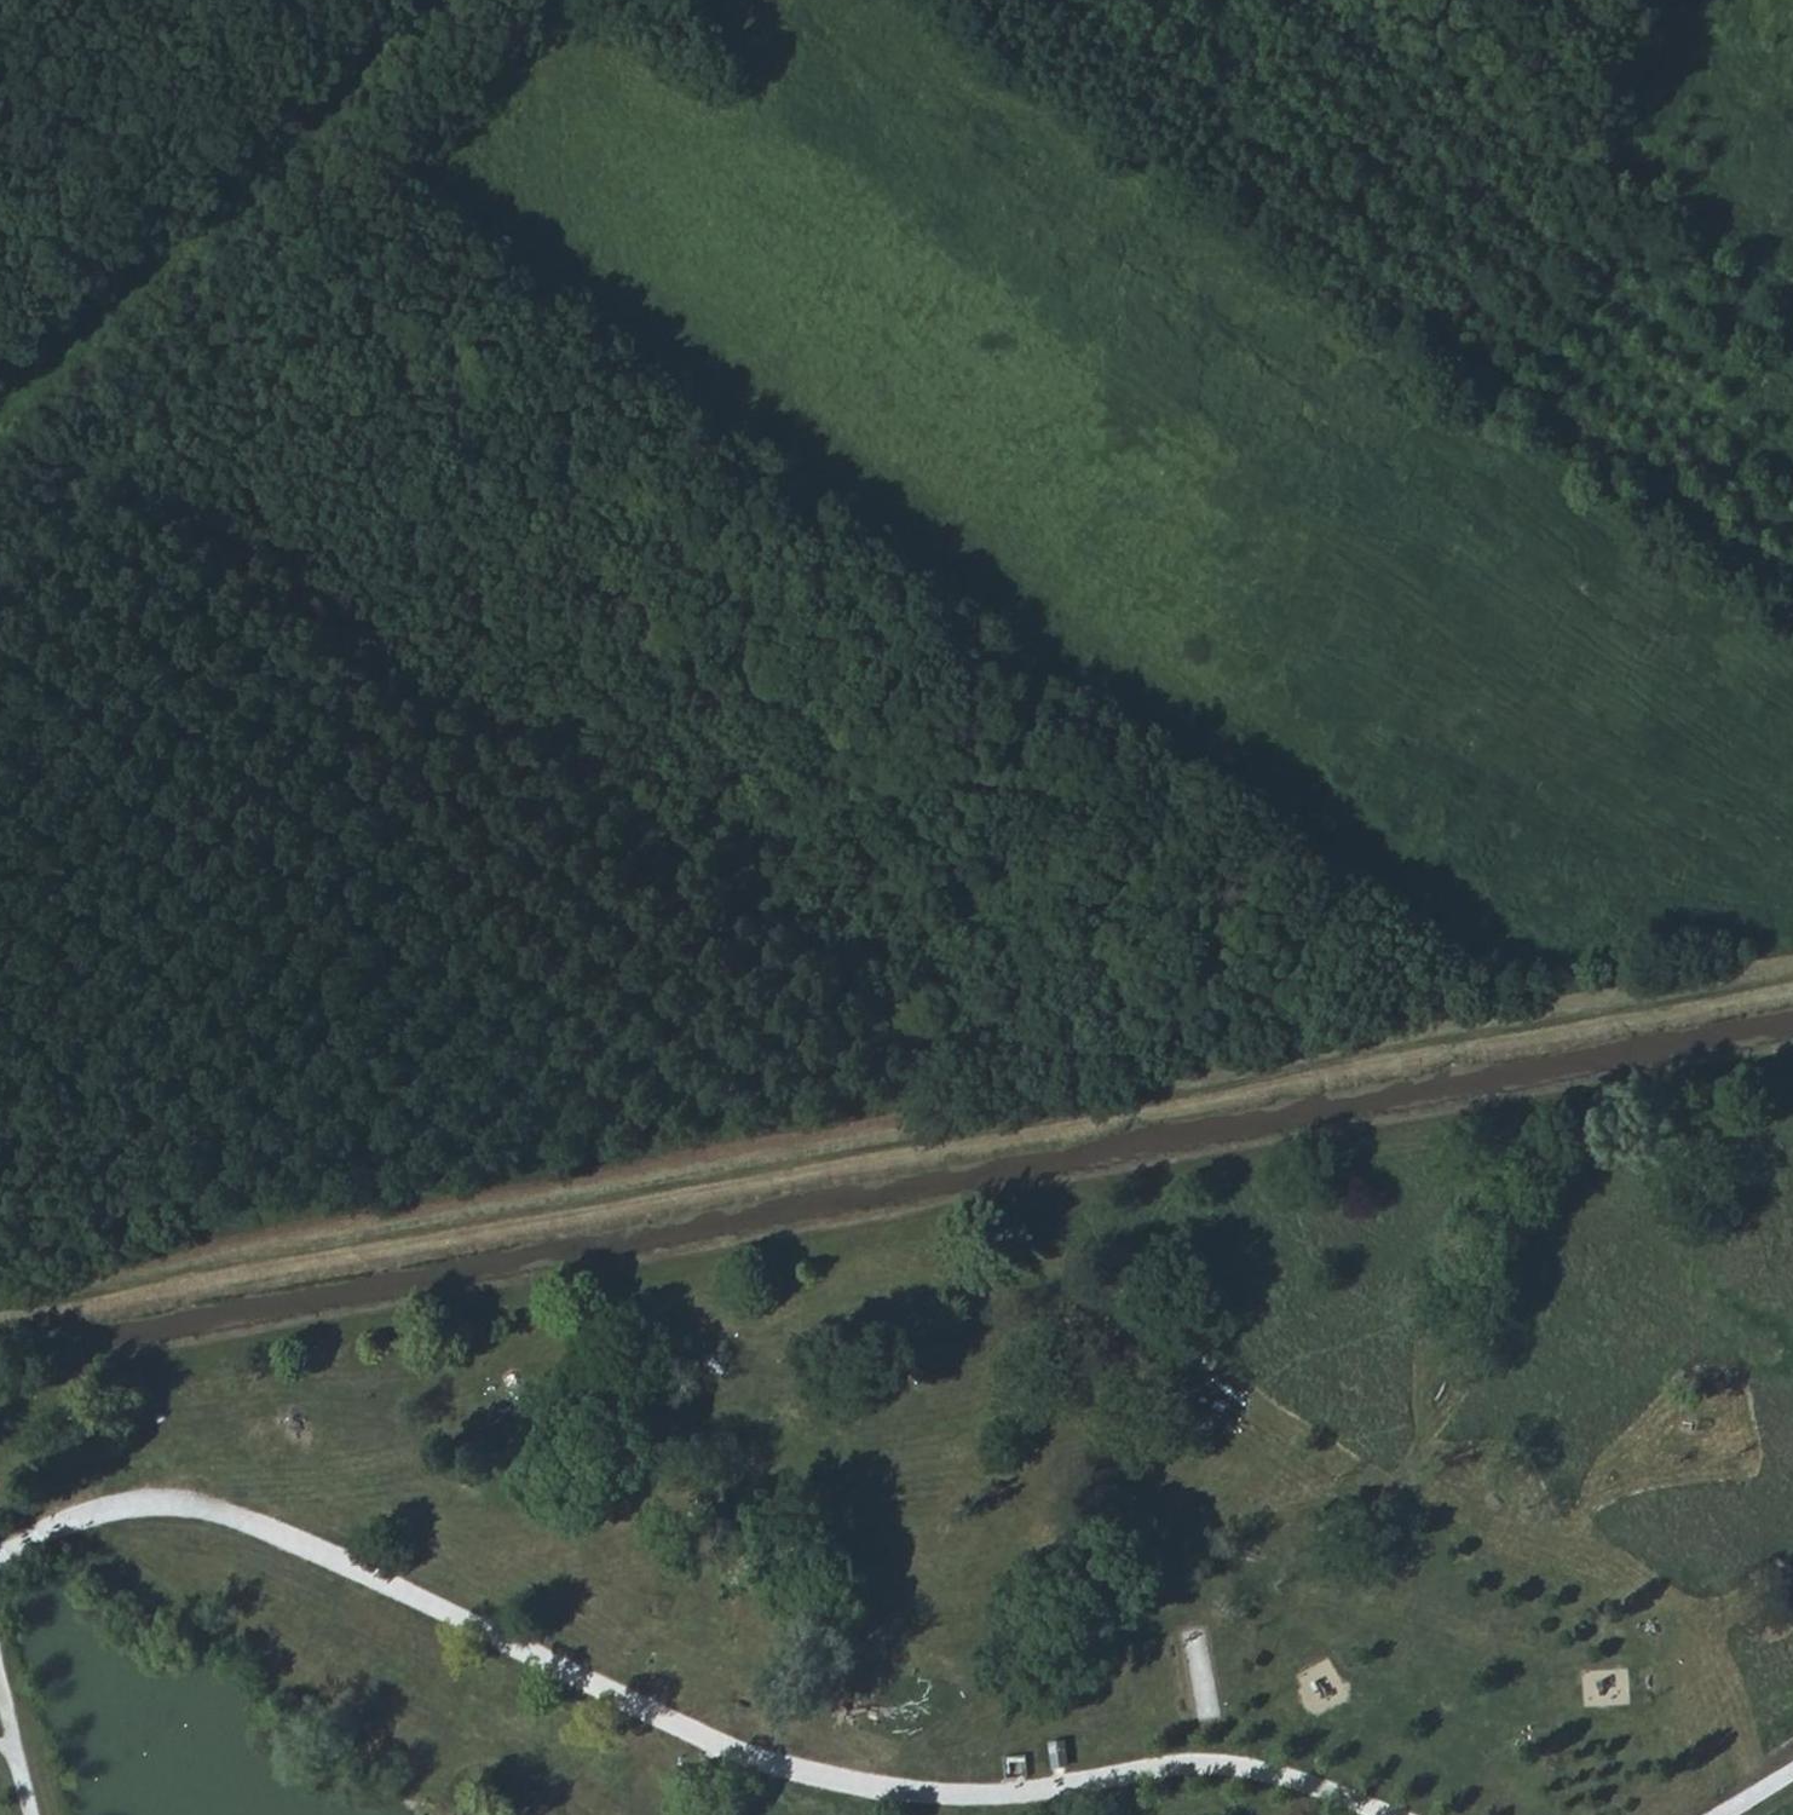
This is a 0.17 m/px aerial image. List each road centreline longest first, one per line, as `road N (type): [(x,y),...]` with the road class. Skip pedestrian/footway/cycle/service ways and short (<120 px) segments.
road 1 (track): [(1792,988),(931,1151),(0,1305)]
road 2 (track): [(422,0),(0,415)]

